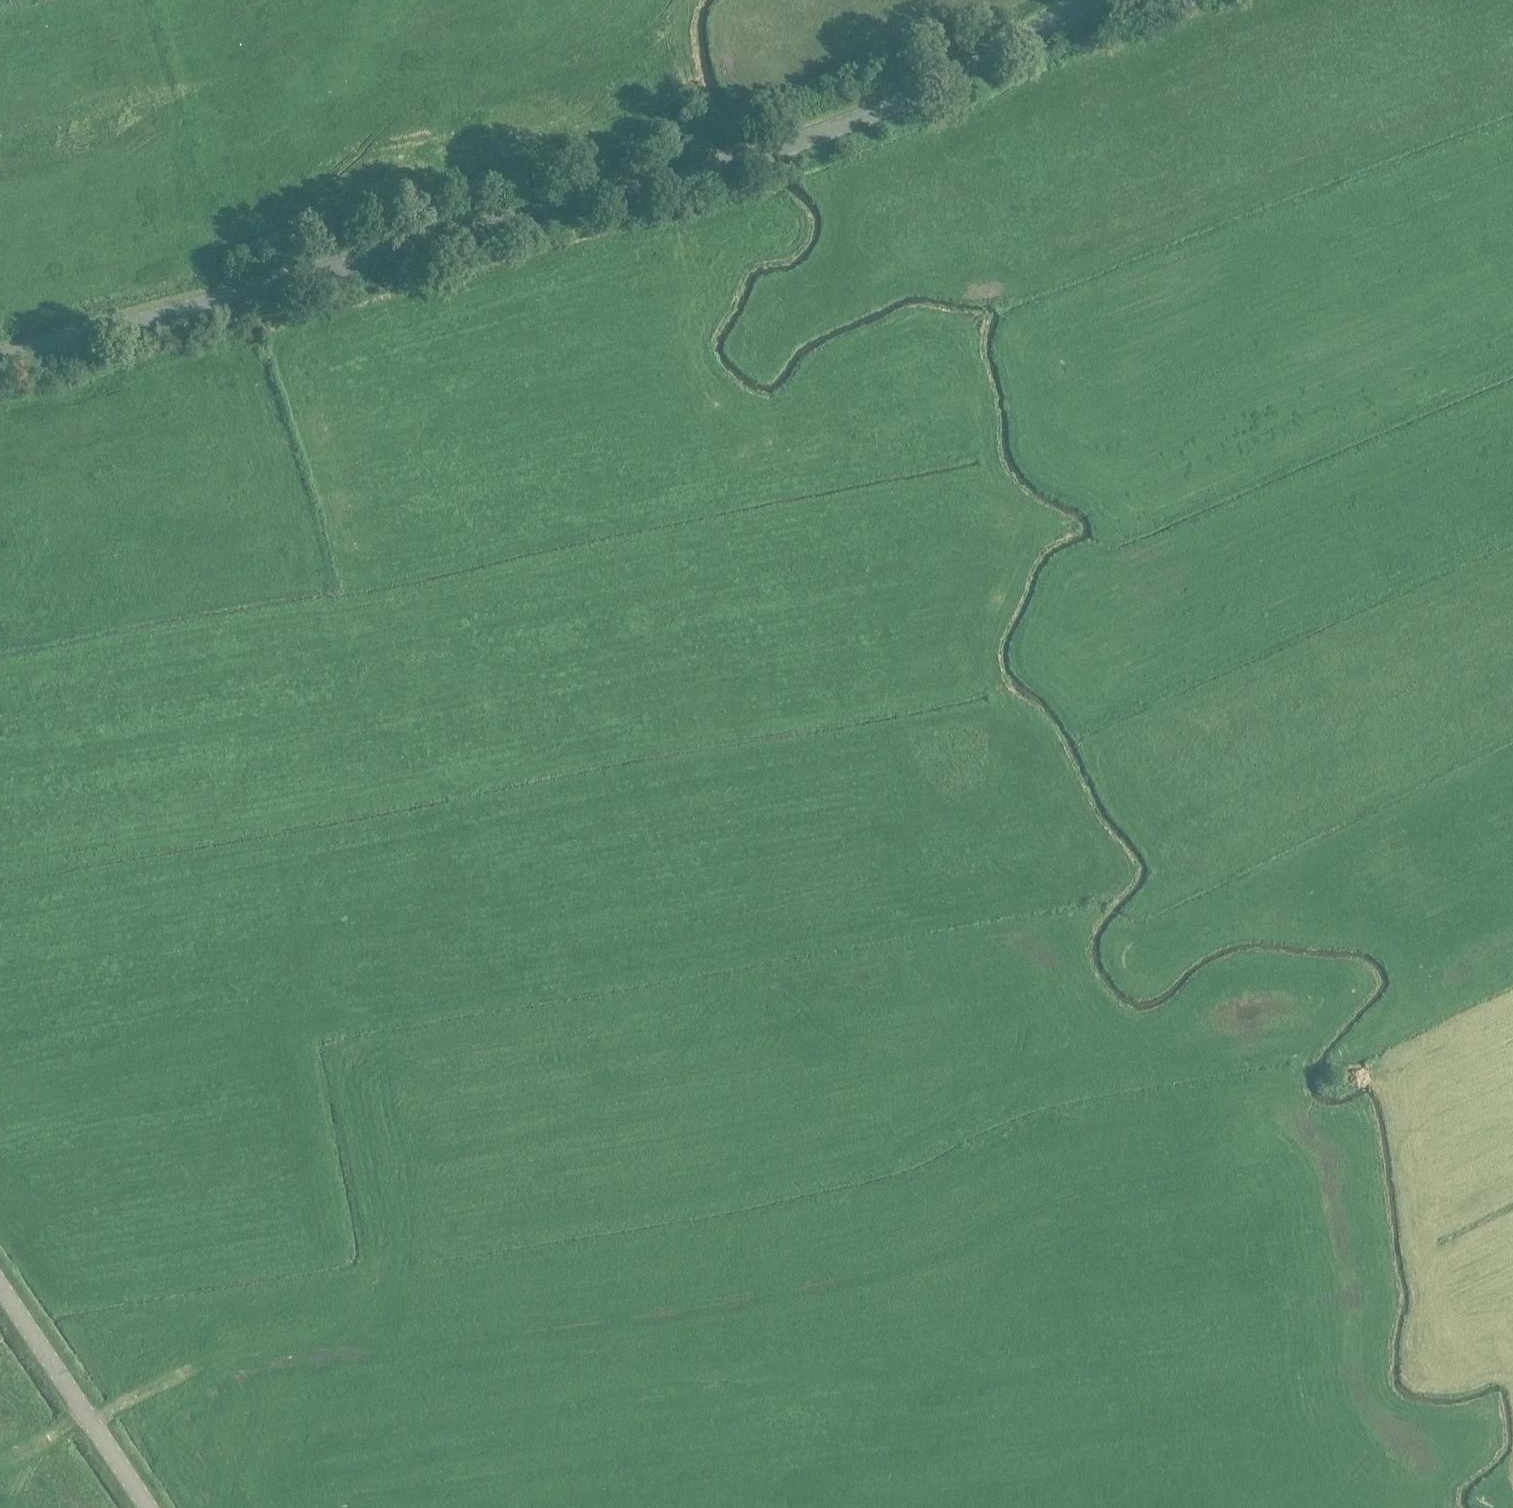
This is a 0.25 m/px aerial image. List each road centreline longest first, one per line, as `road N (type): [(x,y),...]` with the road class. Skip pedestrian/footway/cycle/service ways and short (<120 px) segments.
road 1 (unclassified): [(0,361),(808,141),(914,100),(1086,0)]
road 2 (unclassified): [(145,1507),(0,1282)]

